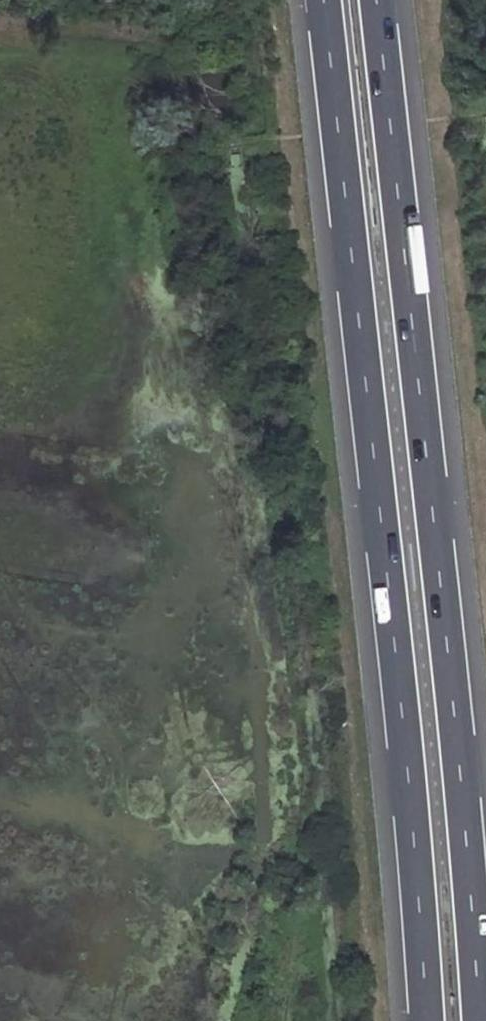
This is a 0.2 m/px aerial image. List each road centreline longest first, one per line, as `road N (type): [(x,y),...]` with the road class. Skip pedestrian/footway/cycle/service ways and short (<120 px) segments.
road 1 (motorway): [(325,0),(404,721),(426,1020)]
road 2 (motorway): [(478,1020),(455,715),(378,0)]
road 3 (track): [(0,22),(225,30)]

